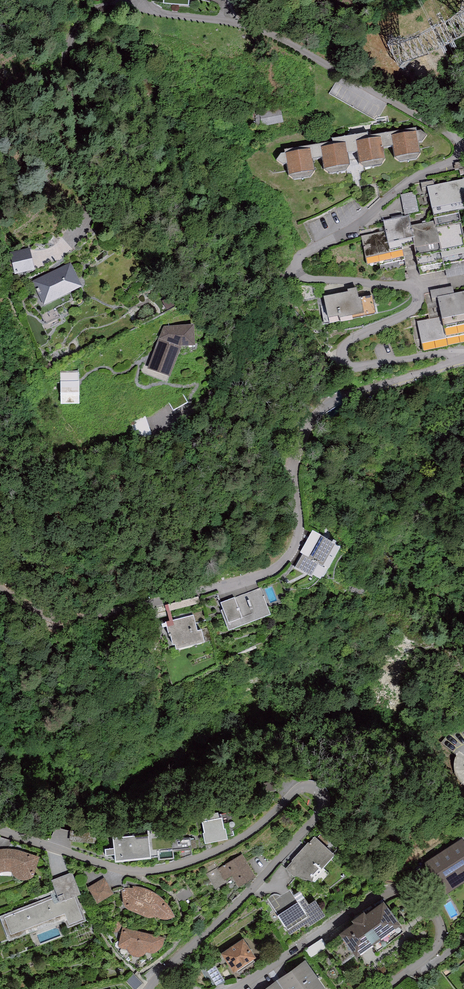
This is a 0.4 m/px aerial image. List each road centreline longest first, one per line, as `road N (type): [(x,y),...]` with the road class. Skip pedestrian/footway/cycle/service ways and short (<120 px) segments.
road 1 (residential): [(149,988),(315,819),(319,788),(300,787),(257,828),(182,866),(138,872),(0,831)]
road 2 (residential): [(463,359),(344,394),(304,427),(293,477),(297,543),(276,570),(55,619),(0,588)]
road 3 (residential): [(463,359),(350,364),(343,355),(349,343),(412,312),(421,297),(414,286),(310,278),(297,263),(410,180),(459,156),(462,146)]
road 4 (residential): [(384,988),(435,951),(442,931),(425,902),(407,890),(388,889),(236,988)]
road 5 (residential): [(462,146),(285,39),(228,19)]

